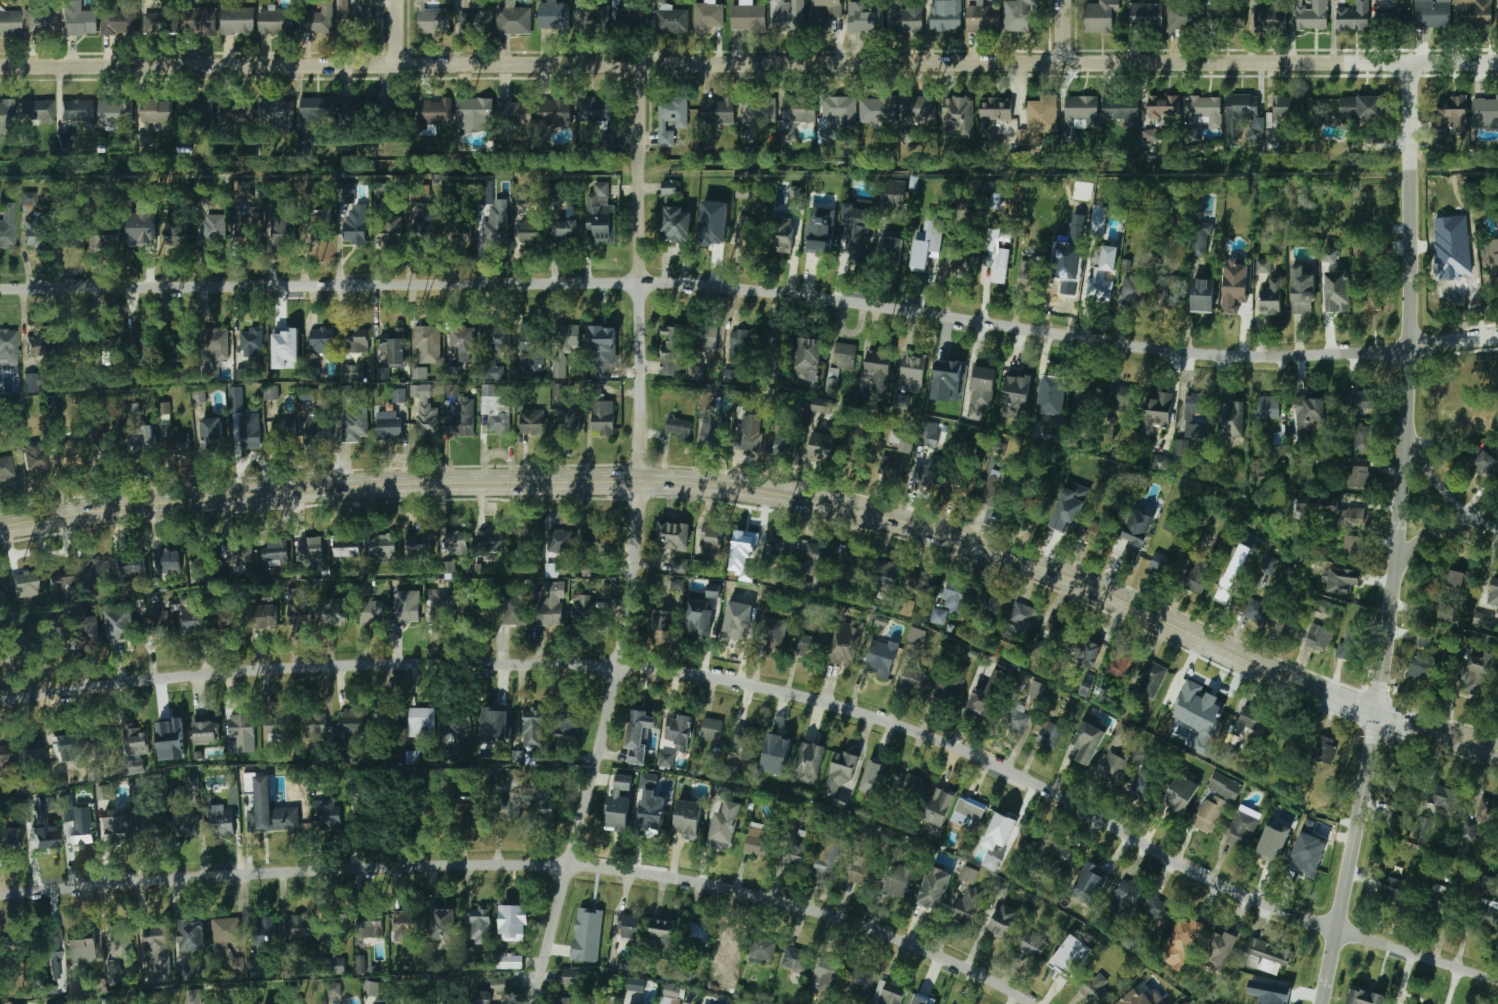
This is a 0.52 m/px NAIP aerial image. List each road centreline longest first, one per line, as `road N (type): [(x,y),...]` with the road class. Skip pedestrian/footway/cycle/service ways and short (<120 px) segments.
road 1 (residential): [(1497,981),(1293,916),(957,748),(730,680),(594,663),(338,665),(181,676),(0,702)]
road 2 (secondary): [(0,528),(172,501),(430,483),(639,482),(768,492),(973,541),(1283,677),(1497,748)]
road 3 (residential): [(1497,337),(1226,354),(889,305),(656,282),(0,287)]
road 4 (residential): [(1497,62),(0,67)]
road 5 (residential): [(1034,1003),(874,929),(769,897),(586,867),(252,874),(0,894)]
road 6 (residential): [(531,1003),(629,589),(639,482),(641,64)]
road 7 (residential): [(1372,711),(1408,423),(1409,63)]
road 8 (tertiary): [(1319,1003),(1372,711)]
road 9 (residential): [(1497,532),(1475,526),(1442,498),(1408,423)]

